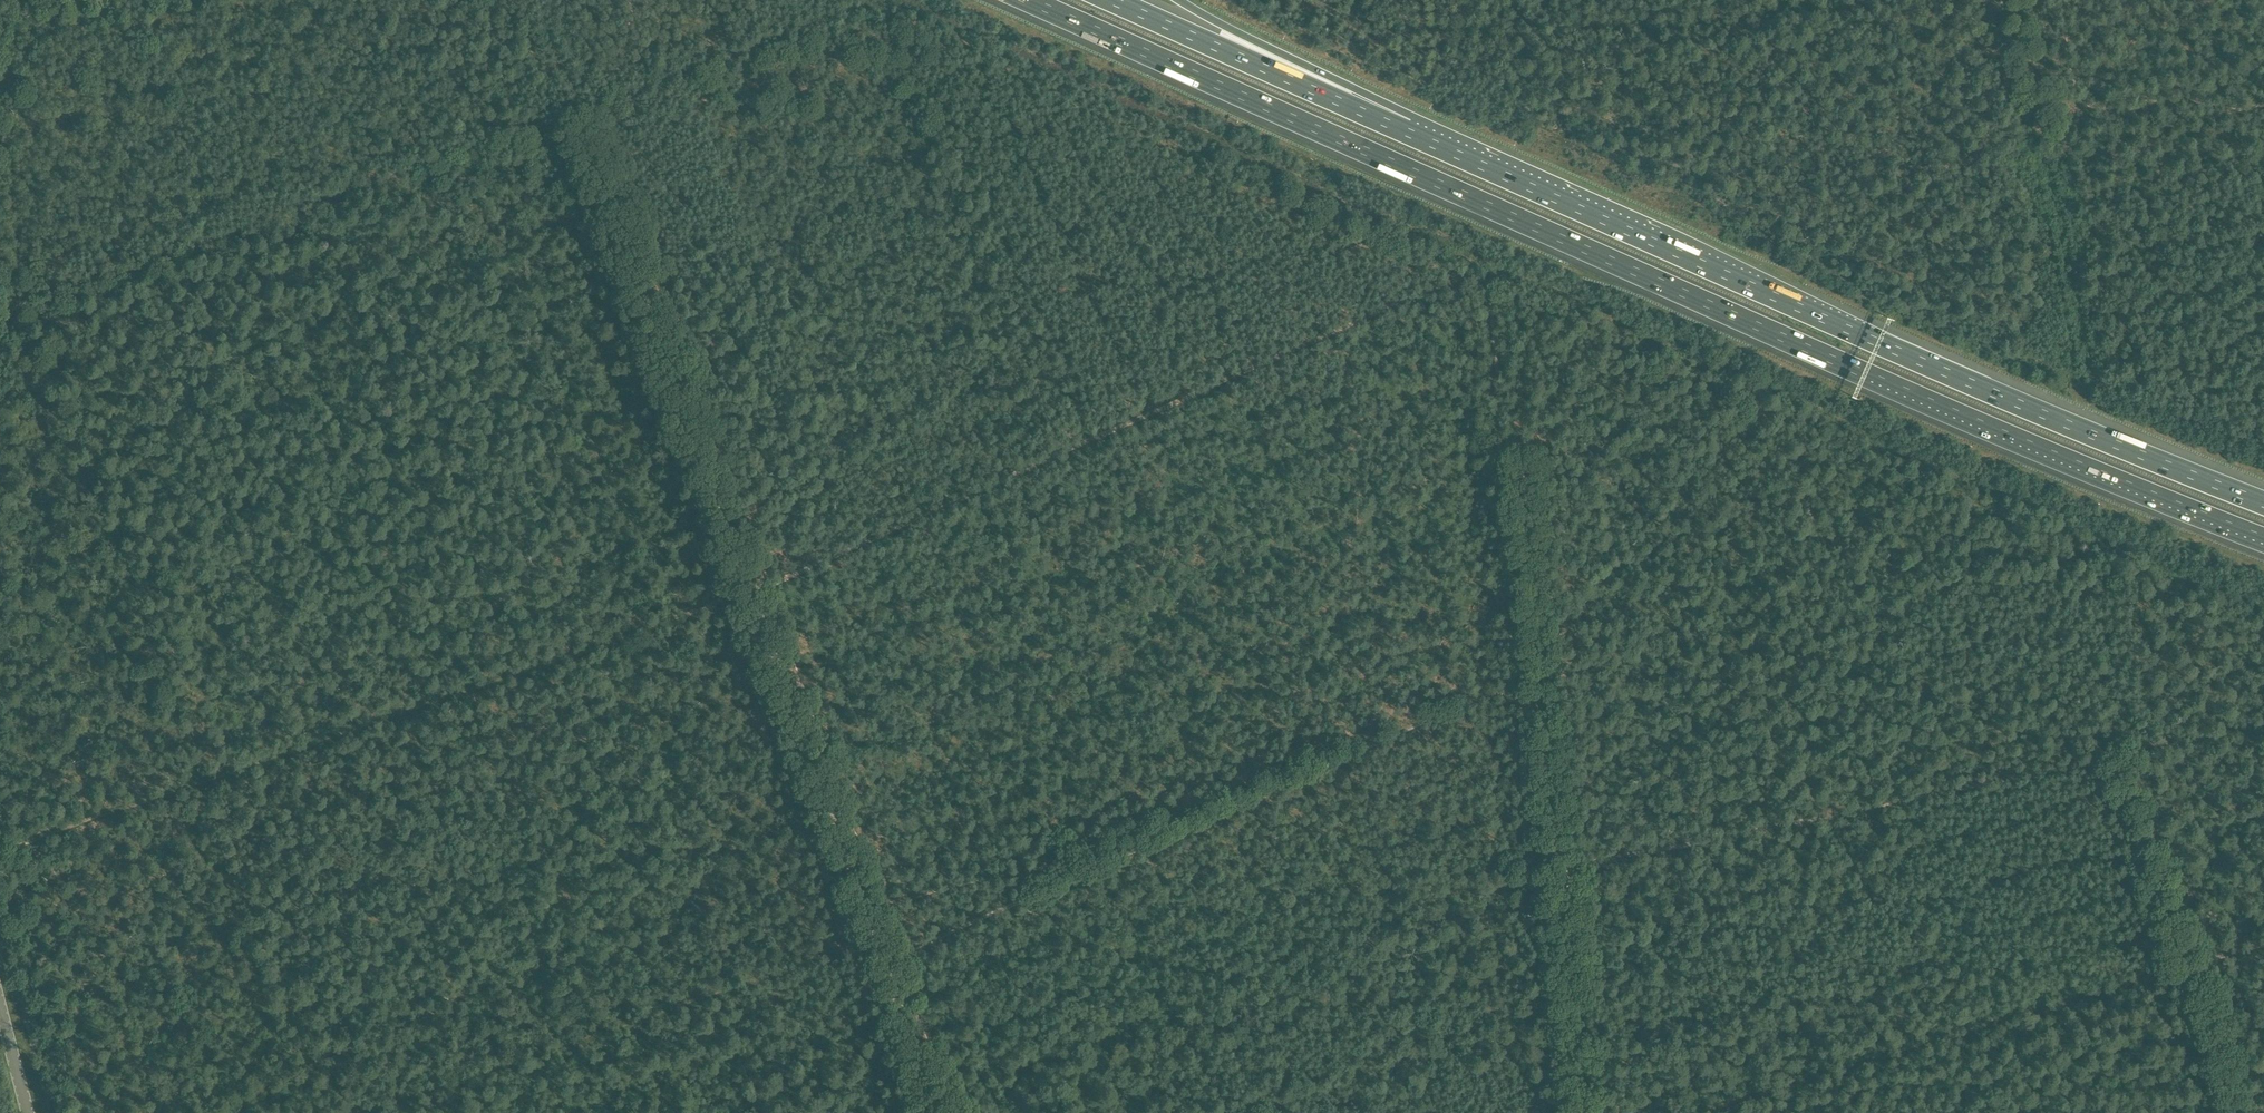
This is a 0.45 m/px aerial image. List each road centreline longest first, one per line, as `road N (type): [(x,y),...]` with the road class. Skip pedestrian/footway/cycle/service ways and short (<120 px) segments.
road 1 (motorway): [(1027,0),(1862,373),(2263,540)]
road 2 (track): [(751,596),(1119,424),(1466,276),(1486,278),(1503,444),(1527,477),(1547,699)]
road 3 (track): [(751,596),(0,851)]
road 4 (motorway): [(2263,503),(2014,402),(1598,216)]
road 5 (track): [(1547,699),(1474,698),(883,959)]
road 6 (motorway): [(1598,216),(1112,0)]
road 7 (motorway): [(1598,216),(1181,0)]
road 8 (track): [(1547,699),(1585,1112)]
road 9 (track): [(857,891),(751,596)]
road 10 (track): [(937,1112),(857,891)]

